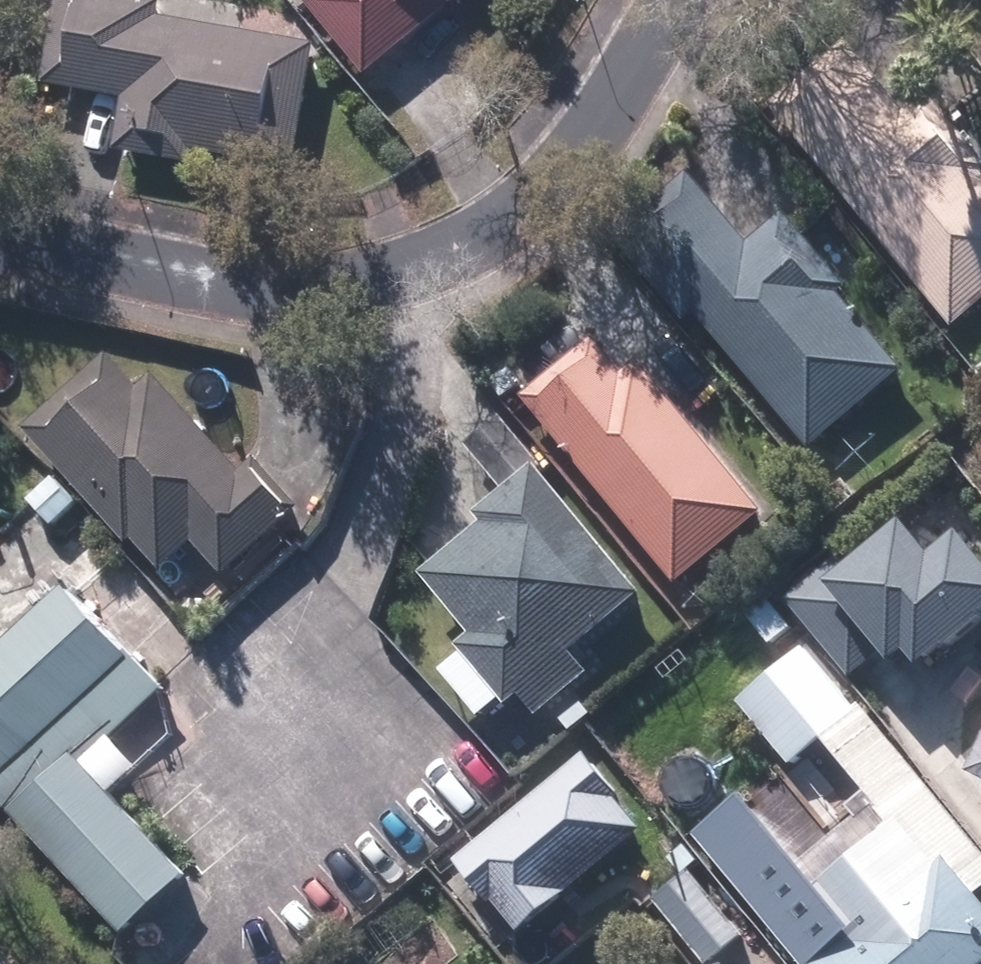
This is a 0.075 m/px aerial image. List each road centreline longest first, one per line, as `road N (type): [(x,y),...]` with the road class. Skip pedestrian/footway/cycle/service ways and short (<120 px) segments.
road 1 (residential): [(687,0),(566,165),(511,219),(374,288),(211,281),(0,241)]

